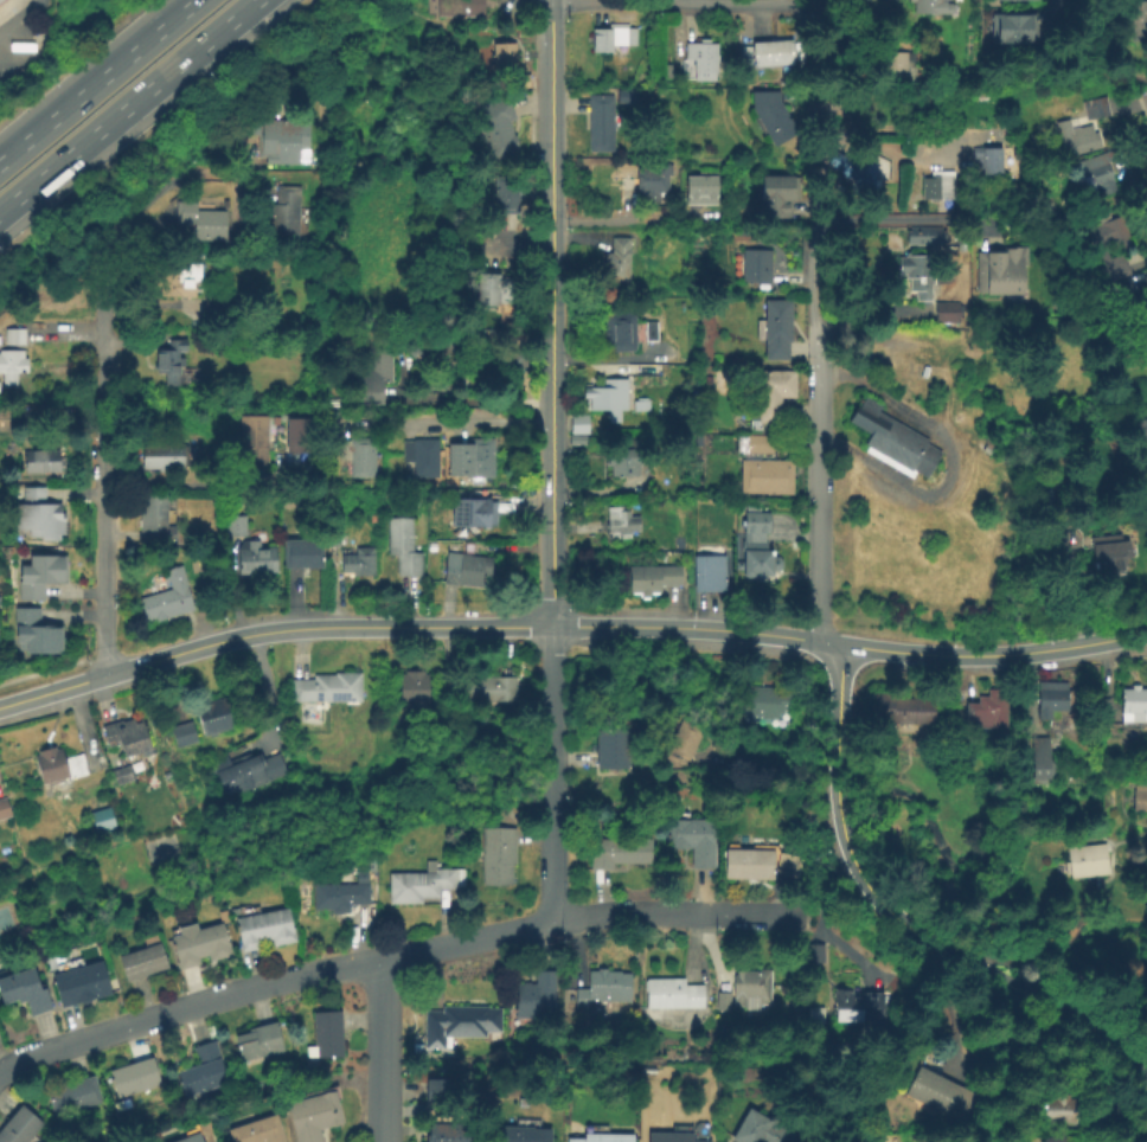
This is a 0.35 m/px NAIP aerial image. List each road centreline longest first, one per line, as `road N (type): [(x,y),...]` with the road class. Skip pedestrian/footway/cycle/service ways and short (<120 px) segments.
road 1 (residential): [(808,917),(649,912),(553,922),(223,997),(36,1053),(0,1072)]
road 2 (tertiary): [(845,646),(693,629),(302,630),(203,648),(102,680)]
road 3 (tertiary): [(552,5),(555,629)]
road 4 (residential): [(845,646),(841,821),(874,894),(931,943),(1102,1034),(1146,1074)]
road 5 (residential): [(104,227),(110,676)]
road 6 (motorway): [(0,209),(250,0)]
road 7 (residential): [(815,329),(822,643)]
road 8 (tertiary): [(1146,635),(992,657),(845,646)]
road 9 (residential): [(555,629),(553,922)]
road 10 (residential): [(842,2),(552,5)]
road 11 (motorway): [(194,0),(0,160)]
road 12 (residential): [(818,88),(815,329)]
road 13 (residential): [(377,961),(381,1141)]

